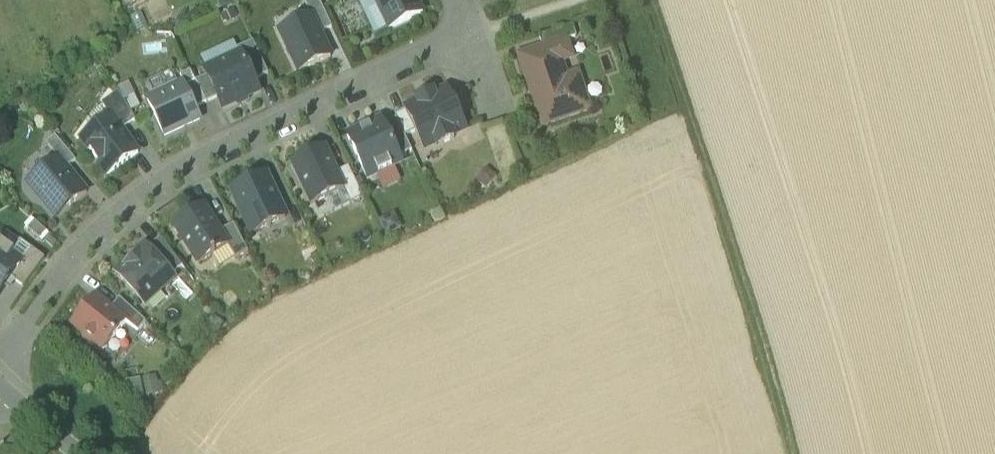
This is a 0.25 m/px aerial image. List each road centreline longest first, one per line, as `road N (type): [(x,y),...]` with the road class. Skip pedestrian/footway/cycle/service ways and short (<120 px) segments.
road 1 (residential): [(0,375),(28,322),(96,238),(157,195),(481,41)]
road 2 (track): [(646,0),(790,453)]
road 3 (residential): [(481,41),(516,159)]

